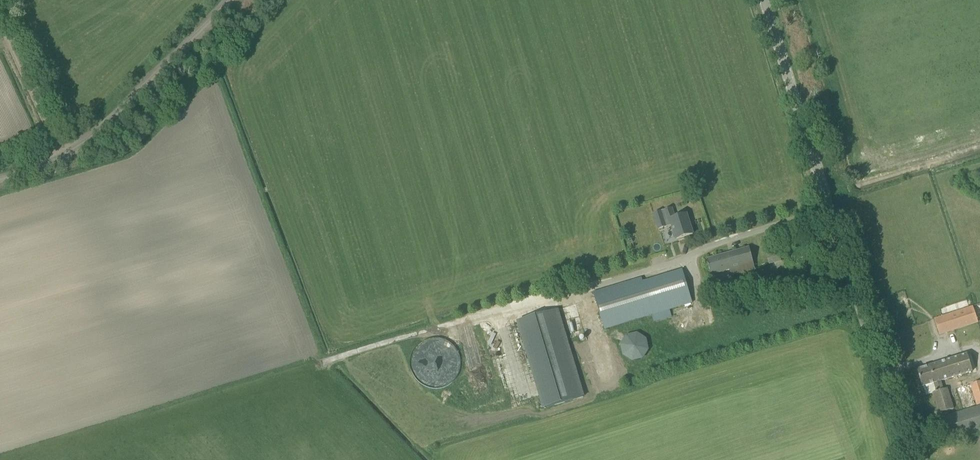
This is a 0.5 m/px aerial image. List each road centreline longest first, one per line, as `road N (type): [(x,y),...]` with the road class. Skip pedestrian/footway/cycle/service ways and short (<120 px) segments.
road 1 (unclassified): [(0,179),(61,157),(102,126),(231,0)]
road 2 (unclassified): [(907,459),(829,208)]
road 3 (unclassified): [(829,208),(764,0)]
road 4 (track): [(0,23),(61,157)]

